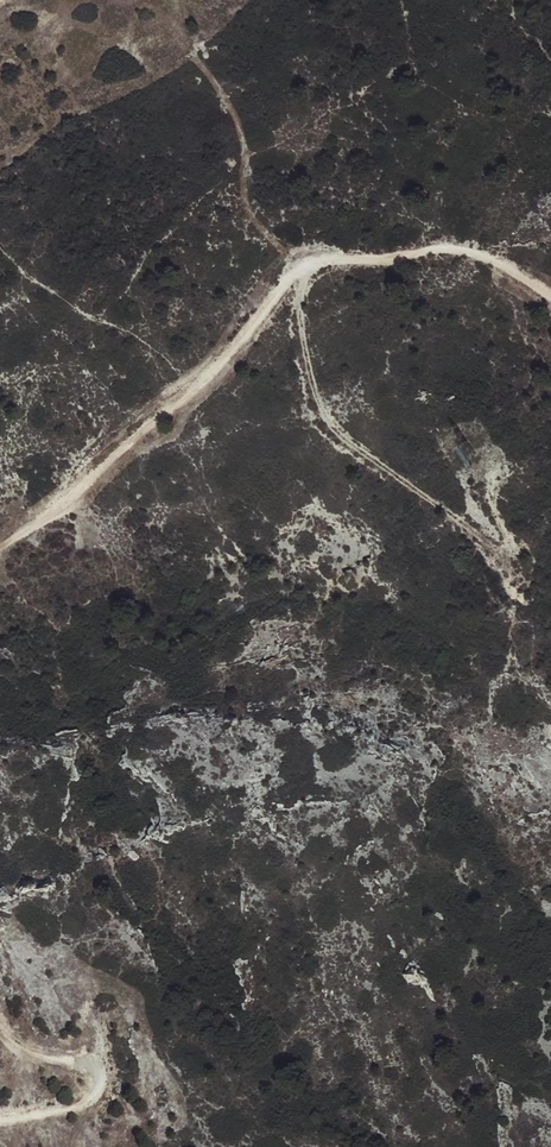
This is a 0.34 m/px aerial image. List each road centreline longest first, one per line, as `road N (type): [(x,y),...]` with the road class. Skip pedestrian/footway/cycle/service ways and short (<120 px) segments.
road 1 (track): [(0,546),(63,508),(212,377),(303,266),(446,250),(550,294)]
road 2 (track): [(0,1028),(22,1045),(74,1054),(95,1071),(96,1086),(33,1113),(0,1116)]

